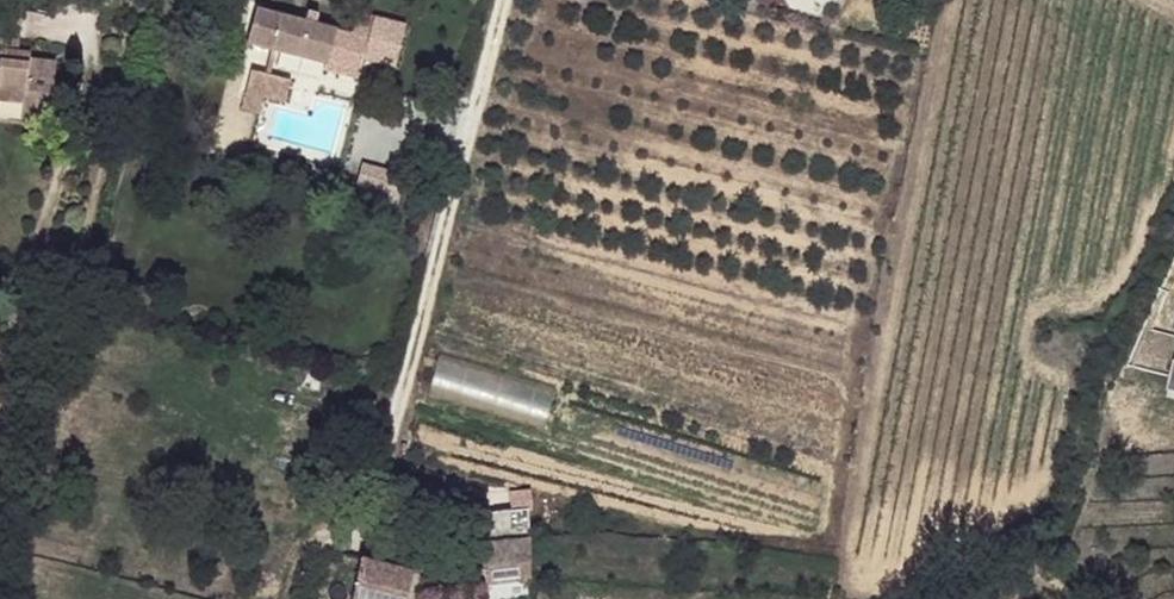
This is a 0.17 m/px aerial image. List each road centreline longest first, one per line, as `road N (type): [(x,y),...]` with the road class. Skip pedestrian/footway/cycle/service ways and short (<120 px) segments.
road 1 (residential): [(502,0),(390,456)]

